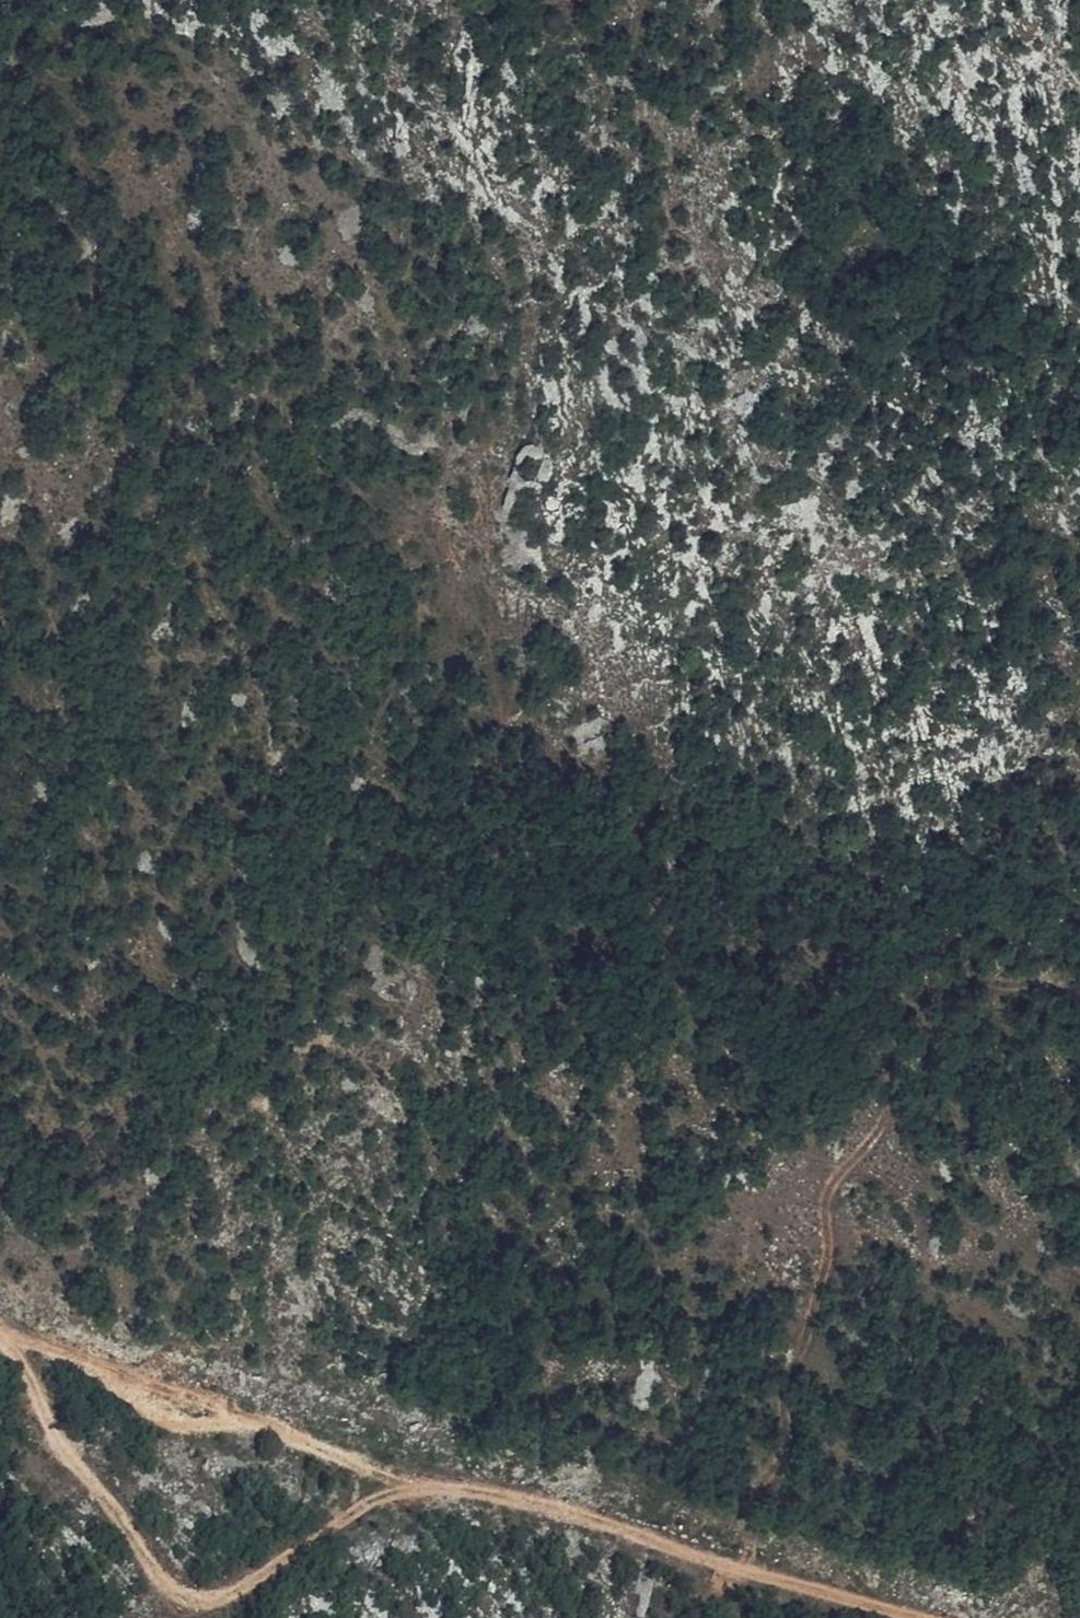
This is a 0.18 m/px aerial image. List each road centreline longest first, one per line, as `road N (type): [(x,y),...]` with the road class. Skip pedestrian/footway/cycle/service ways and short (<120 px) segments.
road 1 (track): [(901,1617),(575,1518),(405,1483),(262,1585),(212,1602),(174,1601),(128,1520),(64,1445),(0,1335)]
road 2 (track): [(738,1568),(764,1478),(782,1451),(833,1189),(886,1121),(968,978),(1079,998)]

